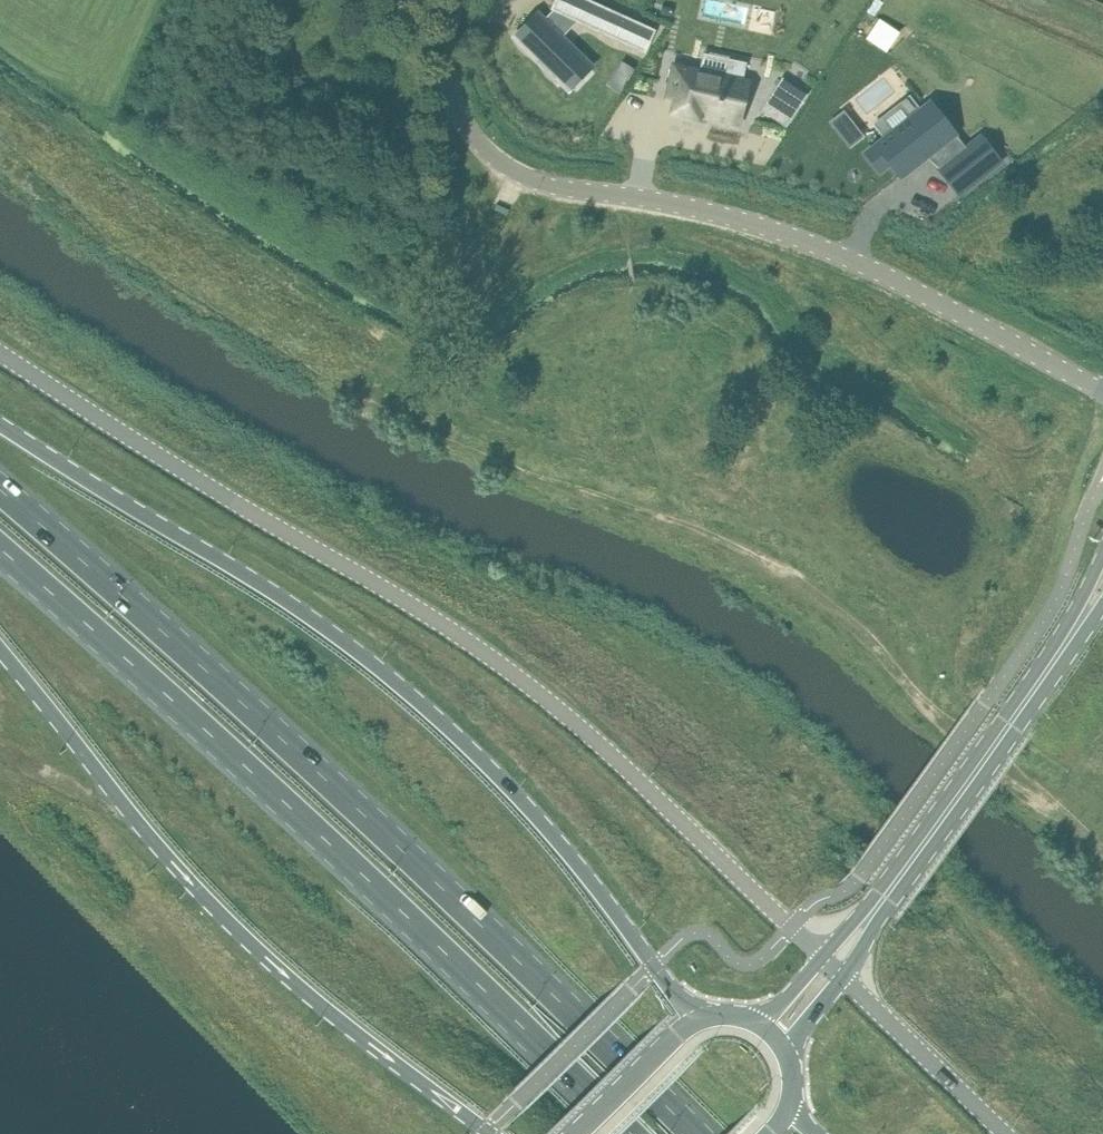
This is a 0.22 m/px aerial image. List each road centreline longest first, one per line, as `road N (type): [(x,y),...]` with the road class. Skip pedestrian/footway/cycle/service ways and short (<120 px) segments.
road 1 (unclassified): [(822,948),(513,676),(0,352)]
road 2 (trunk): [(693,1133),(402,851),(0,487)]
road 3 (trunk): [(703,1019),(536,812),(428,711),(308,618),(0,422)]
road 4 (trunk): [(0,550),(344,858),(628,1133)]
road 5 (unclassified): [(1102,391),(804,240),(672,202),(542,184),(506,166),(454,103),(447,0)]
road 6 (trunk): [(0,657),(270,972),(493,1133)]
road 7 (track): [(391,388),(533,472),(705,529),(785,571),(857,623),(910,678)]
road 8 (track): [(0,126),(134,229),(391,388)]
road 9 (tertiary): [(874,905),(1056,656)]
road 10 (unclassified): [(1006,1133),(844,970)]
road 11 (tertiary): [(703,1019),(675,1032),(576,1133)]

